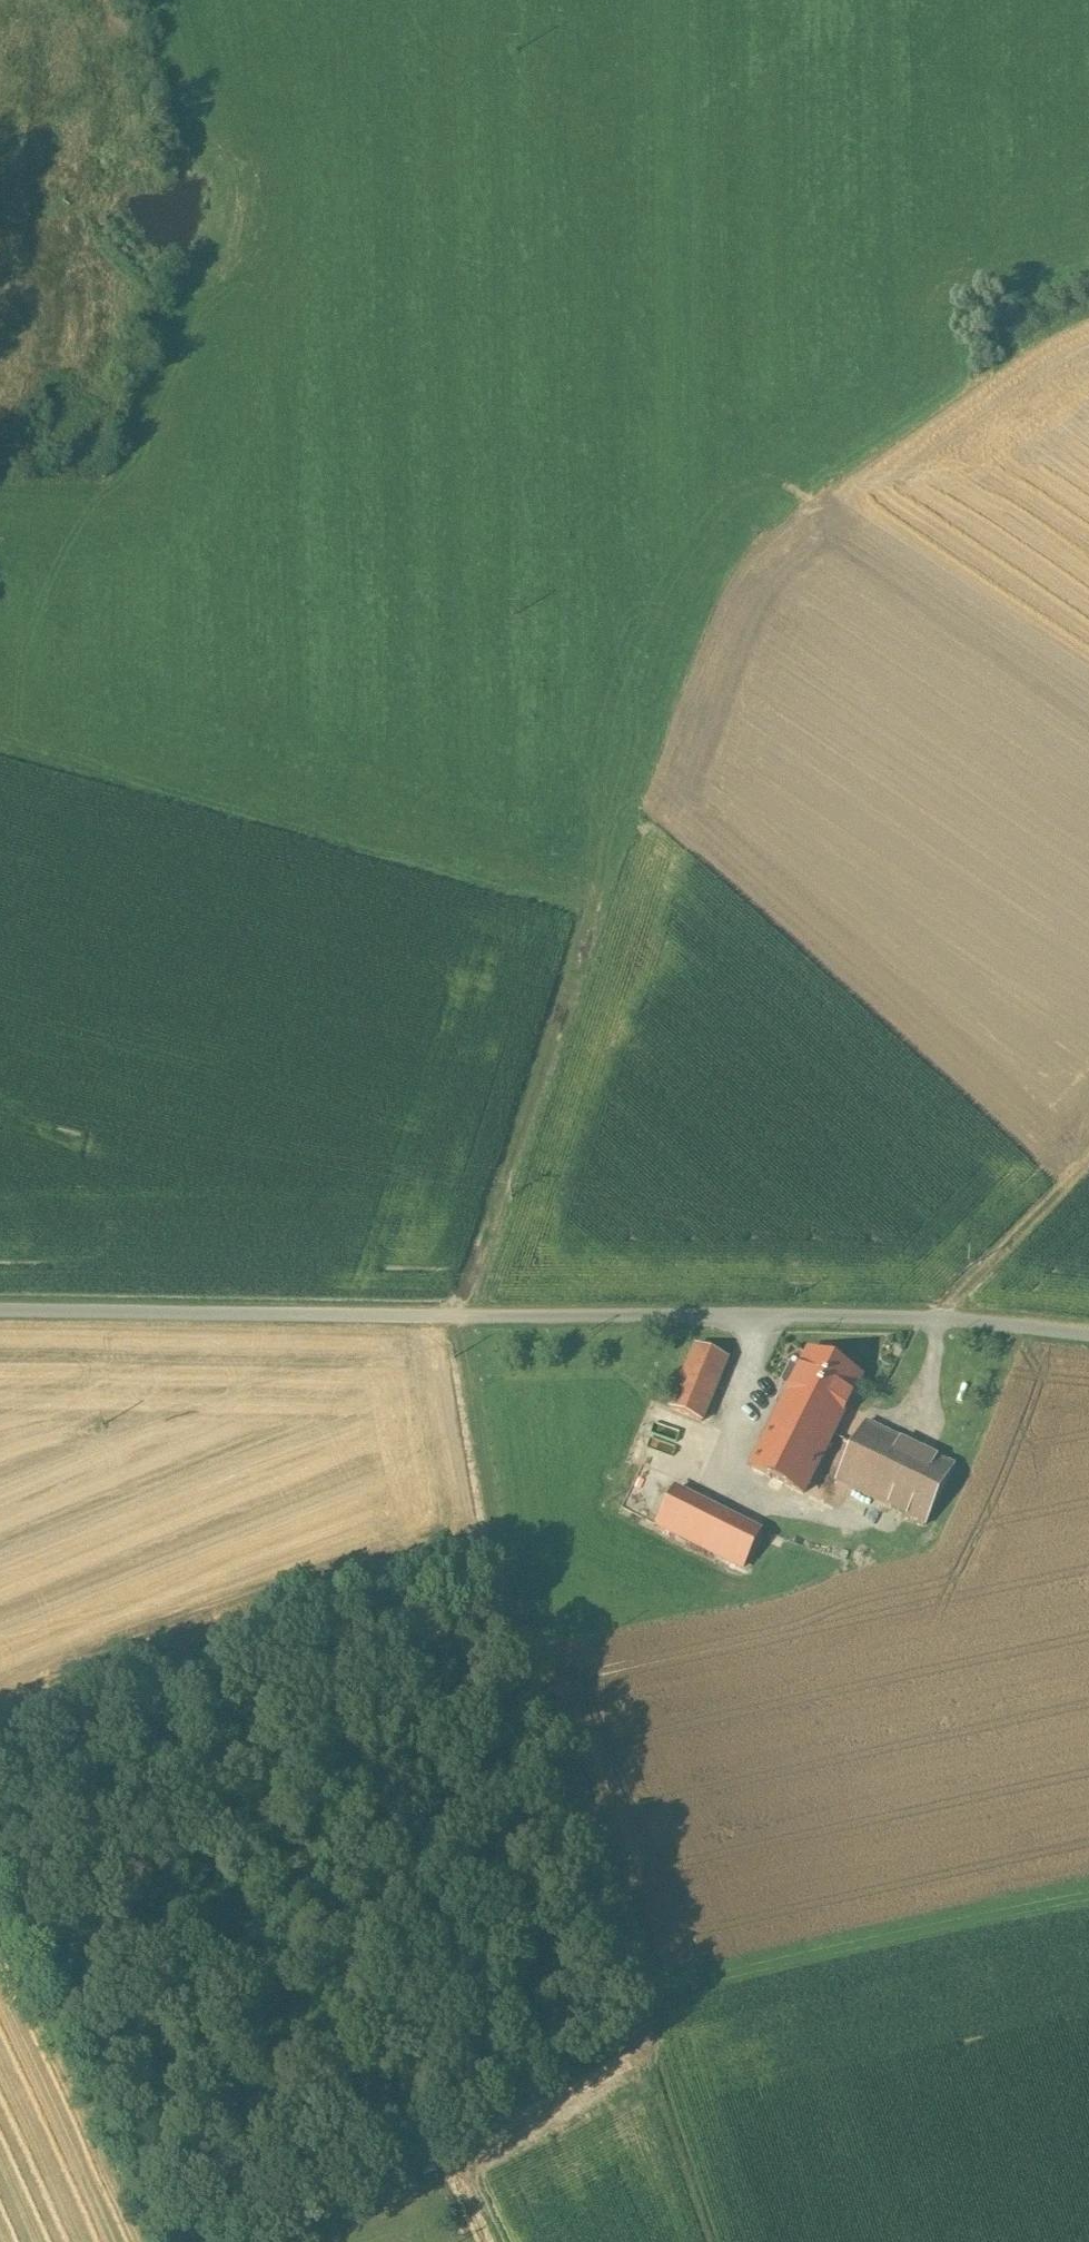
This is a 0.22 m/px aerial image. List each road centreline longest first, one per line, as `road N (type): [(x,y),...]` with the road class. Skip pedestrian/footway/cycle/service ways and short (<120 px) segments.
road 1 (unclassified): [(0,1311),(940,1318),(1088,1337)]
road 2 (track): [(464,1318),(479,1451),(511,1610),(662,1986)]

